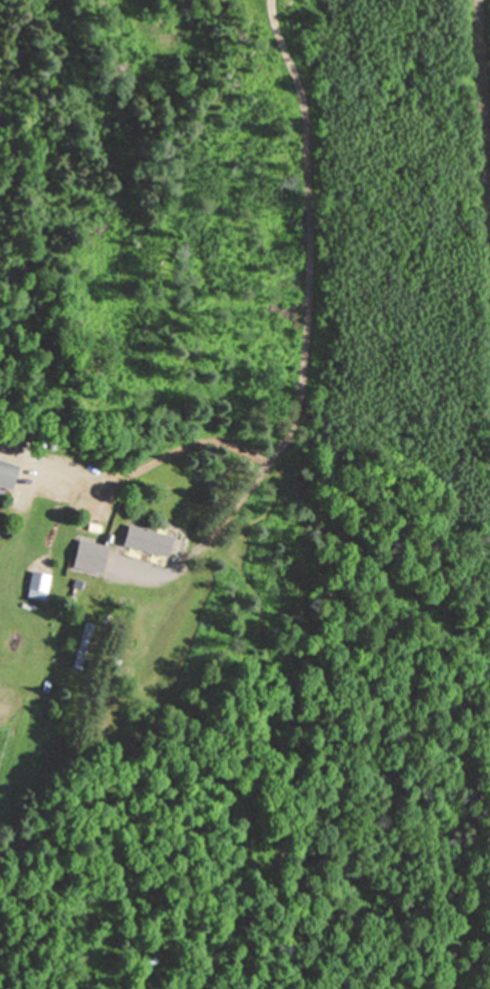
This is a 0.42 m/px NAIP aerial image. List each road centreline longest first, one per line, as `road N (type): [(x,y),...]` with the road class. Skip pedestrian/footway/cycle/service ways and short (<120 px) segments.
road 1 (track): [(475,0),(489,344)]

